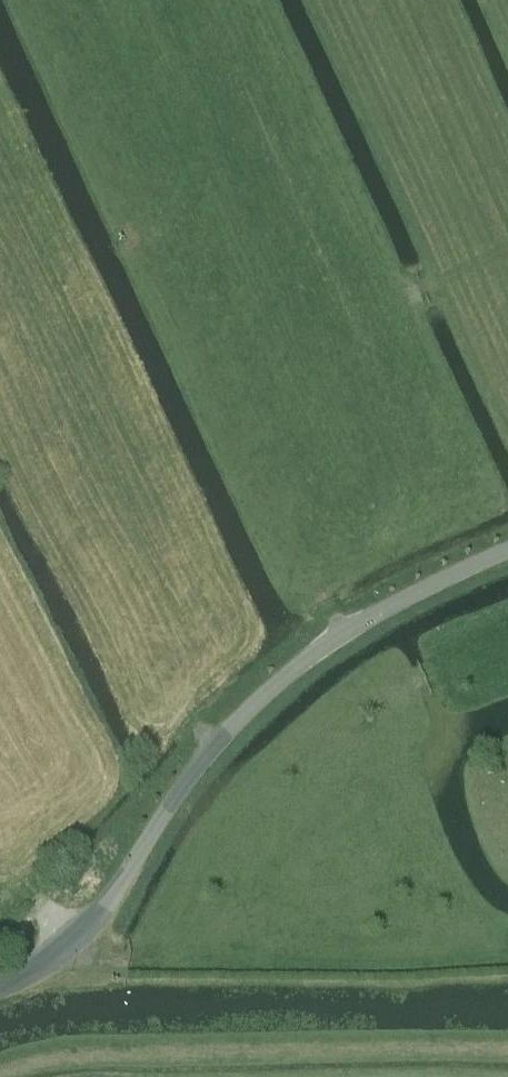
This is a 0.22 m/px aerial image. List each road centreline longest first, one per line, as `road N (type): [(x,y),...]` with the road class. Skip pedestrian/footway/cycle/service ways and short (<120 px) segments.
road 1 (unclassified): [(0,989),(82,938),(205,758),(259,700),(343,634),(507,553)]
road 2 (track): [(129,174),(343,634)]
road 3 (track): [(507,247),(383,304)]

